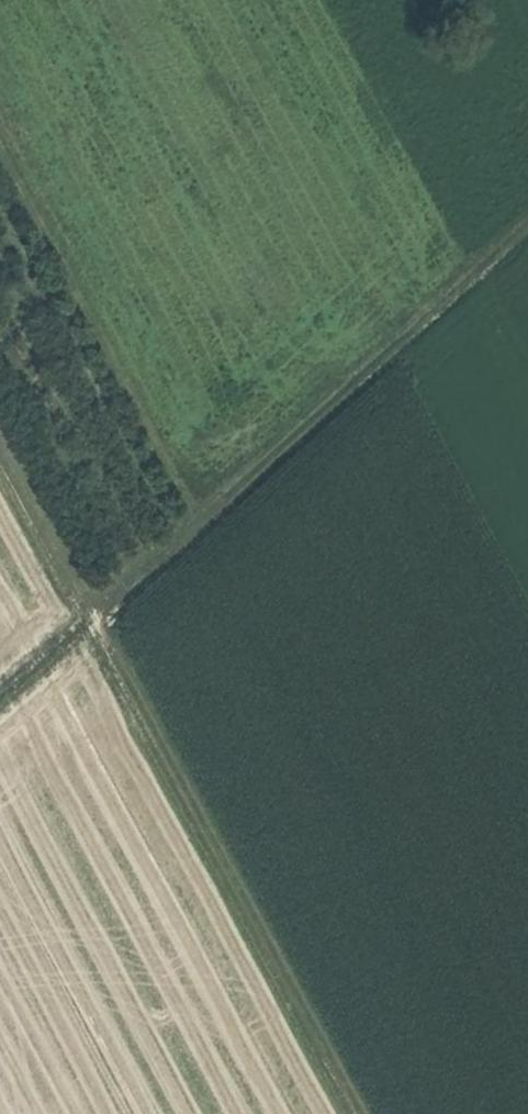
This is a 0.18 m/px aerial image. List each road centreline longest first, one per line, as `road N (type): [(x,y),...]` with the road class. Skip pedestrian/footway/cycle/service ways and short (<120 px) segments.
road 1 (track): [(0,447),(359,1113)]
road 2 (track): [(92,617),(527,238)]
road 3 (track): [(92,617),(0,697)]

